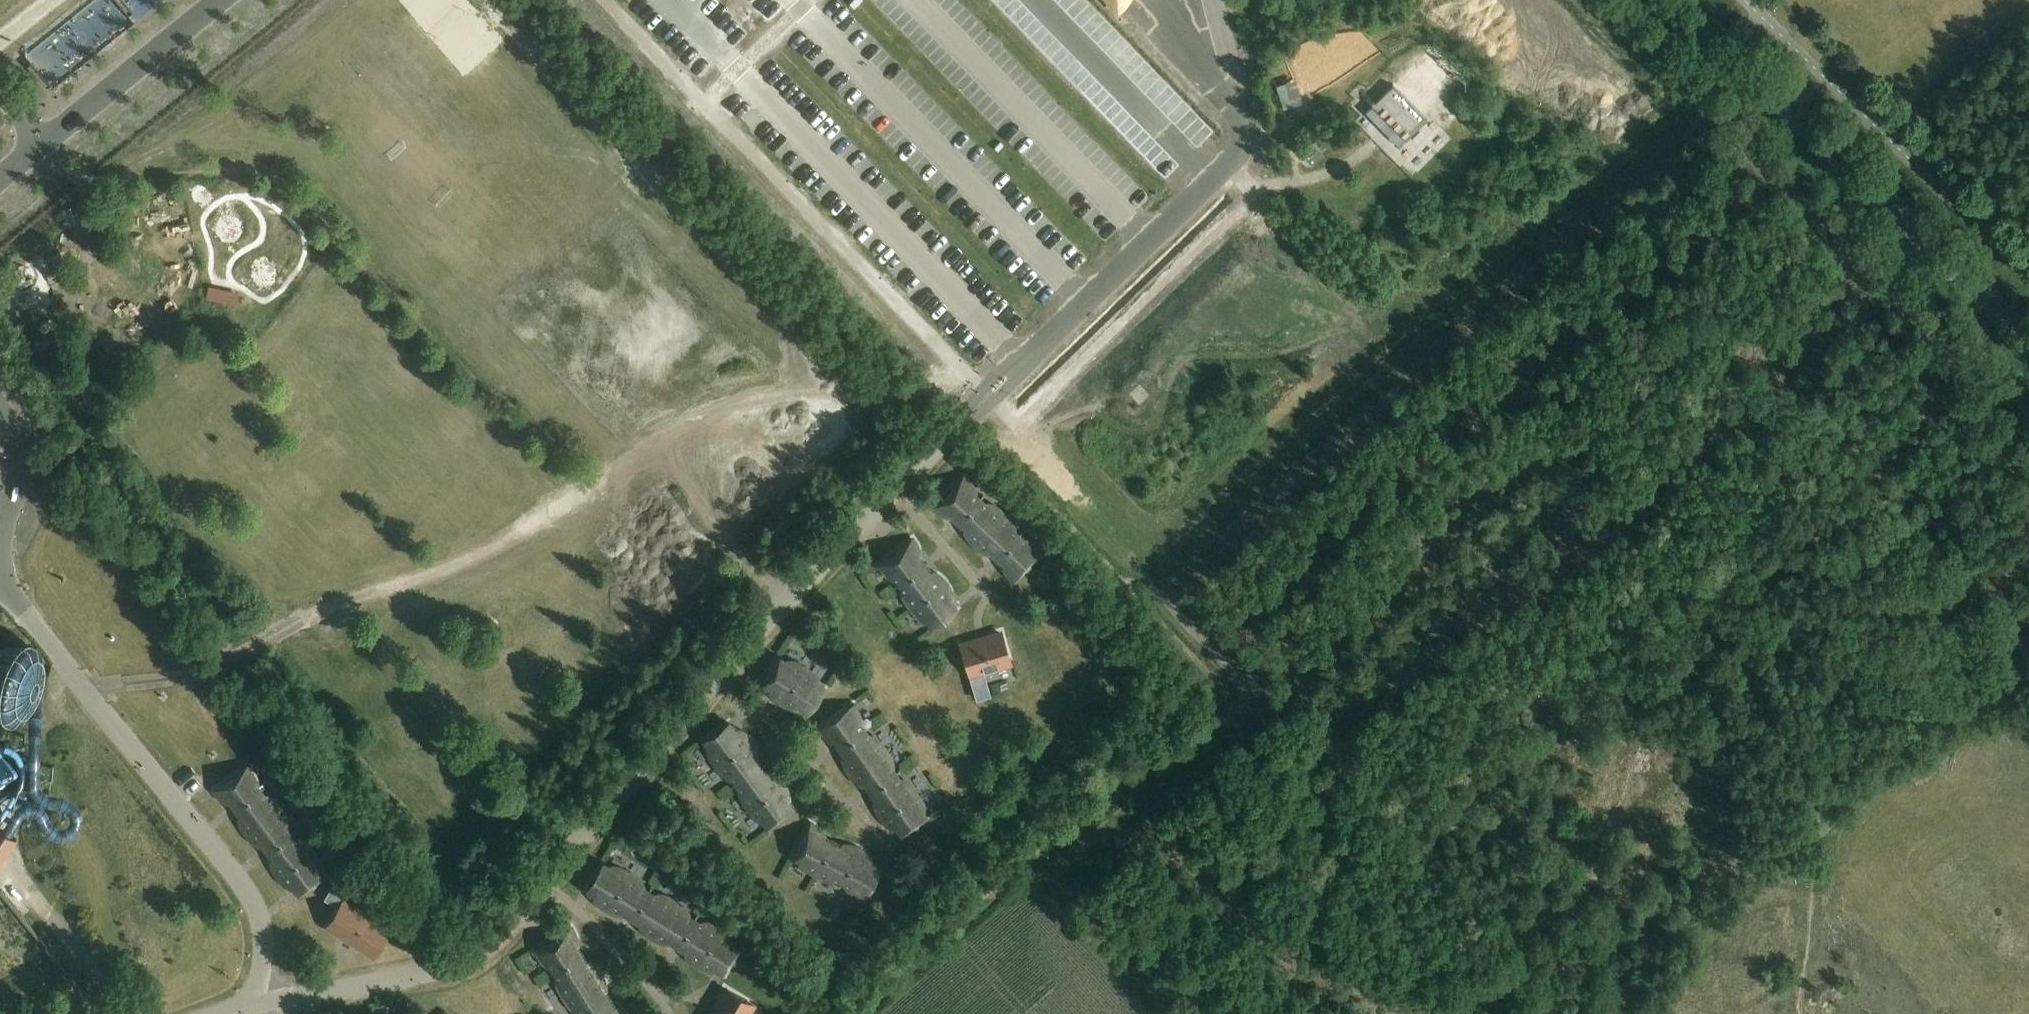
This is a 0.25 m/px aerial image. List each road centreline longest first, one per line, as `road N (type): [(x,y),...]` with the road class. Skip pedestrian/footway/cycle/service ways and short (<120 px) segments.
road 1 (secondary): [(2028,342),(1678,0)]

